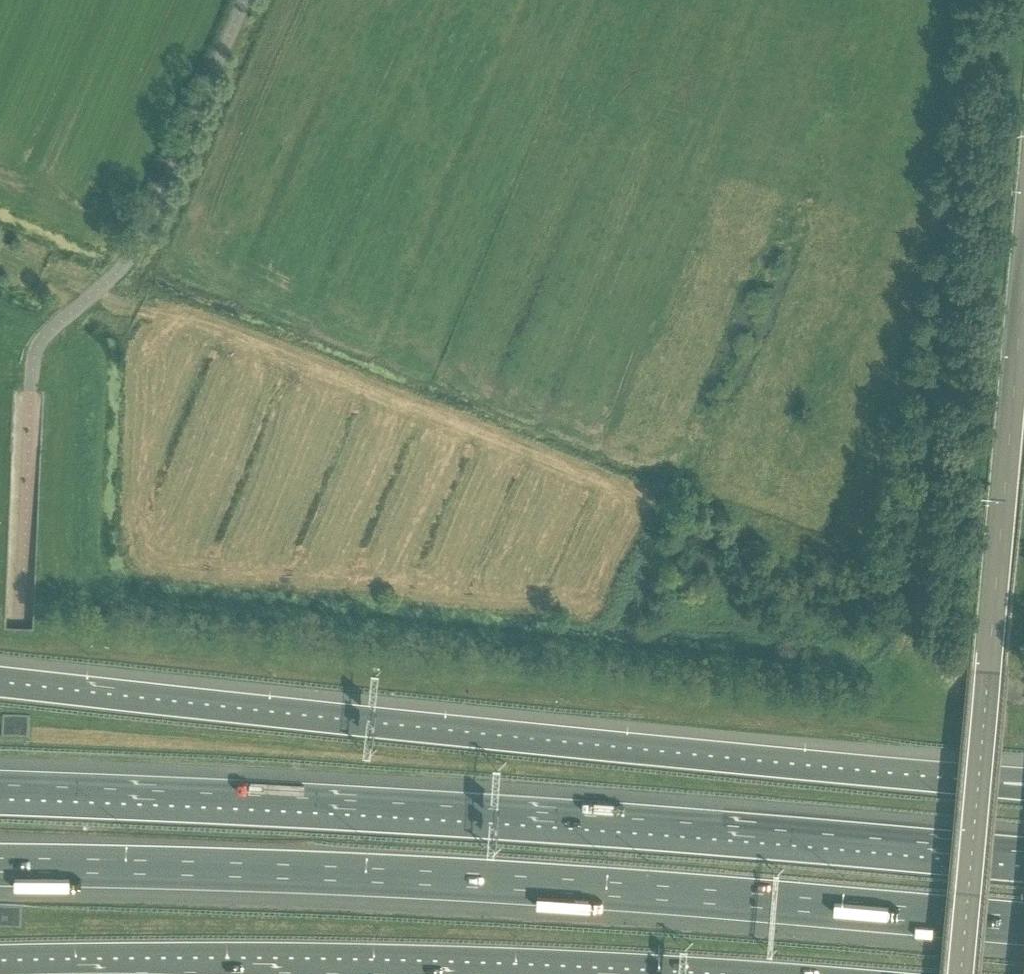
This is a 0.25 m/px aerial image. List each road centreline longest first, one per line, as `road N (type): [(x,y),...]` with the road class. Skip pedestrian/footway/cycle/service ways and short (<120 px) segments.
road 1 (motorway): [(0,867),(376,878),(1023,927)]
road 2 (motorway): [(1023,863),(0,801)]
road 3 (motorway): [(996,785),(0,680)]
road 4 (motorway): [(0,953),(357,951),(829,973)]
road 5 (primary): [(1023,273),(959,973)]

